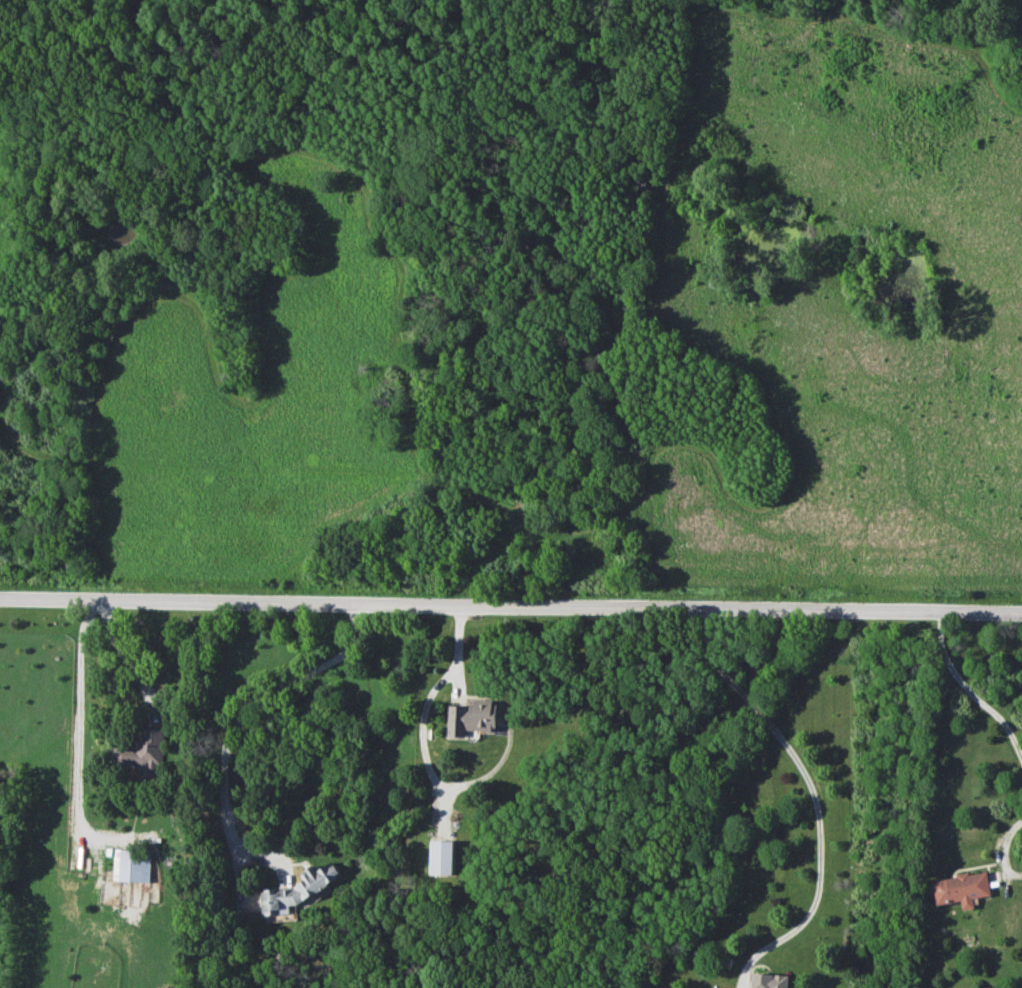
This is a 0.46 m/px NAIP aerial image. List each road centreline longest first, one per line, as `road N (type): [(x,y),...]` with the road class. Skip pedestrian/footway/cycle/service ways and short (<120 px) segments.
road 1 (residential): [(1021,613),(0,598)]

